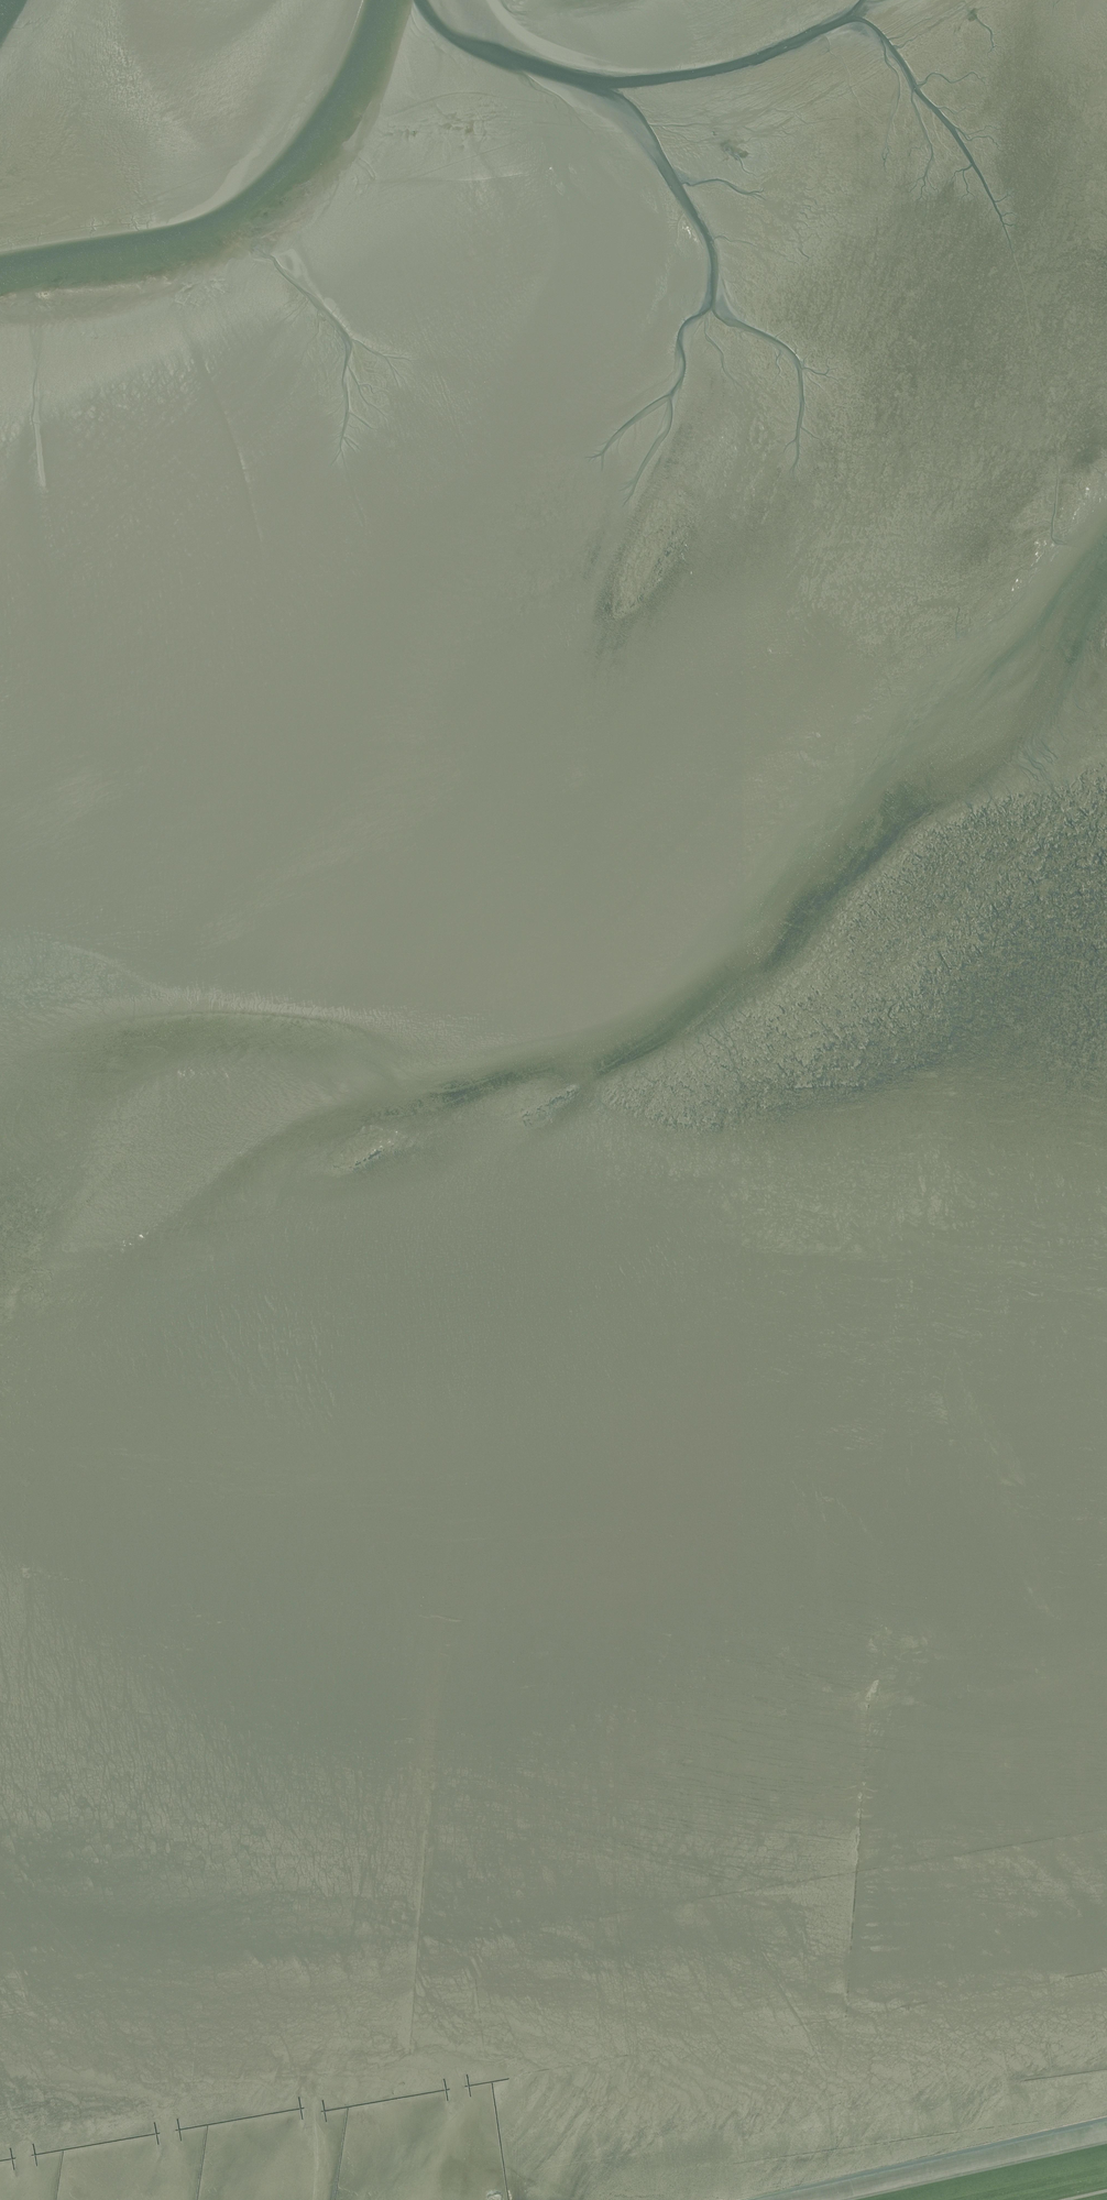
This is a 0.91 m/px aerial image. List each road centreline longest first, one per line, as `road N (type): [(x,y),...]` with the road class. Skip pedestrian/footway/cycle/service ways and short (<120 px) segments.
road 1 (track): [(844,2199),(1106,2141)]

